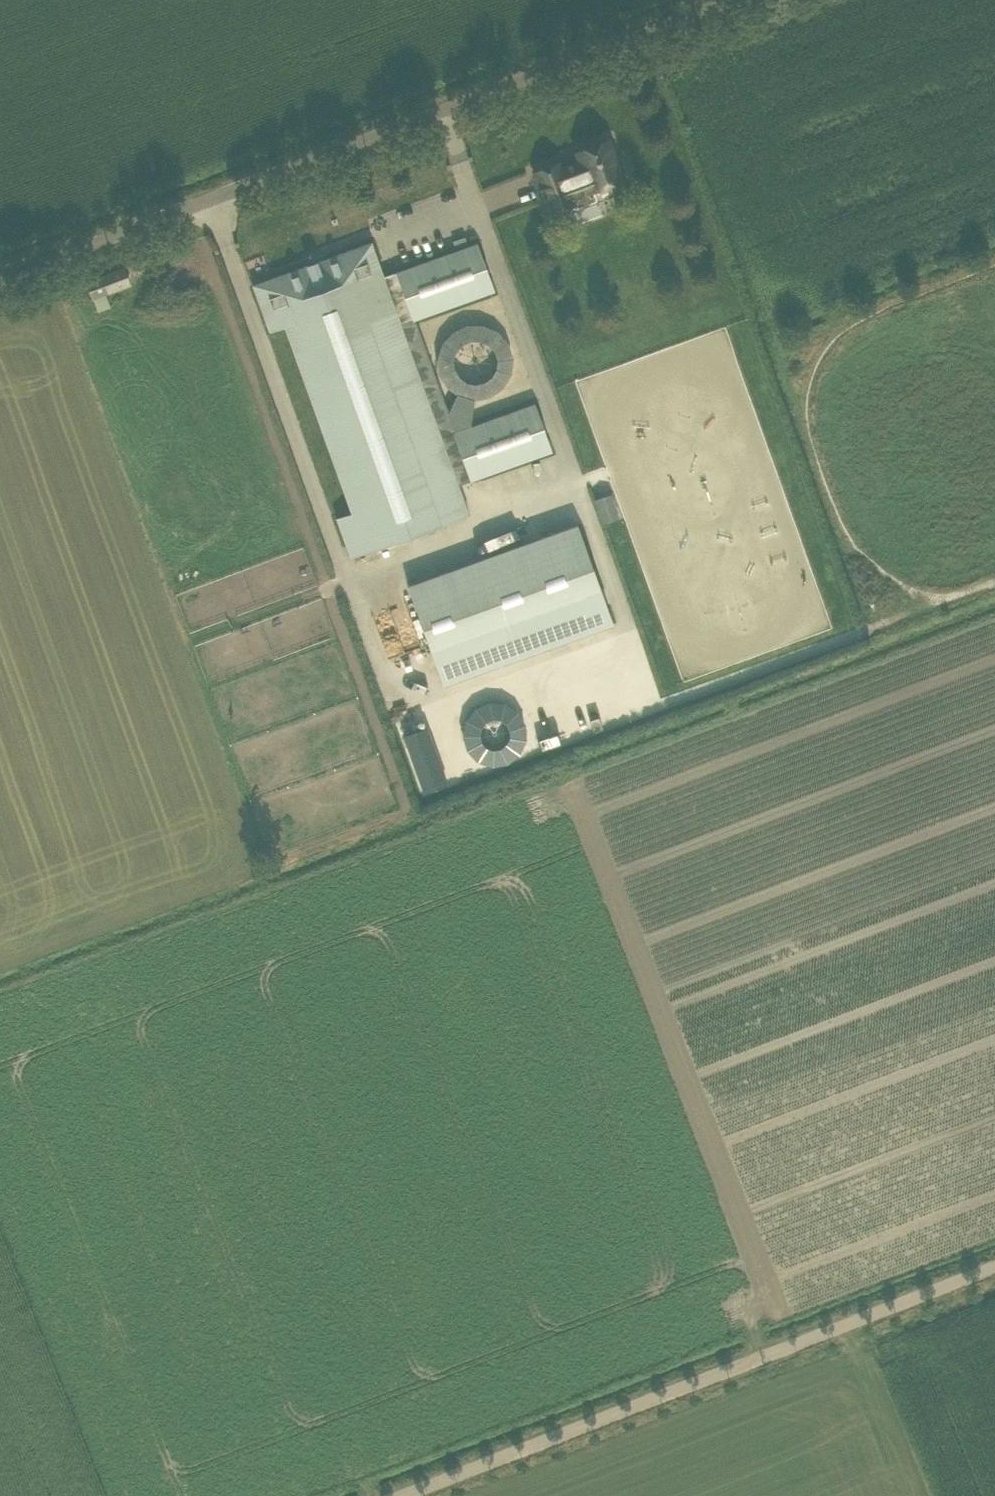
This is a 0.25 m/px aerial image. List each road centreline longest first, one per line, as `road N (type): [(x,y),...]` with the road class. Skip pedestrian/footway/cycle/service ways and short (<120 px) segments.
road 1 (unclassified): [(0,265),(713,0)]
road 2 (track): [(409,1495),(994,1269)]

